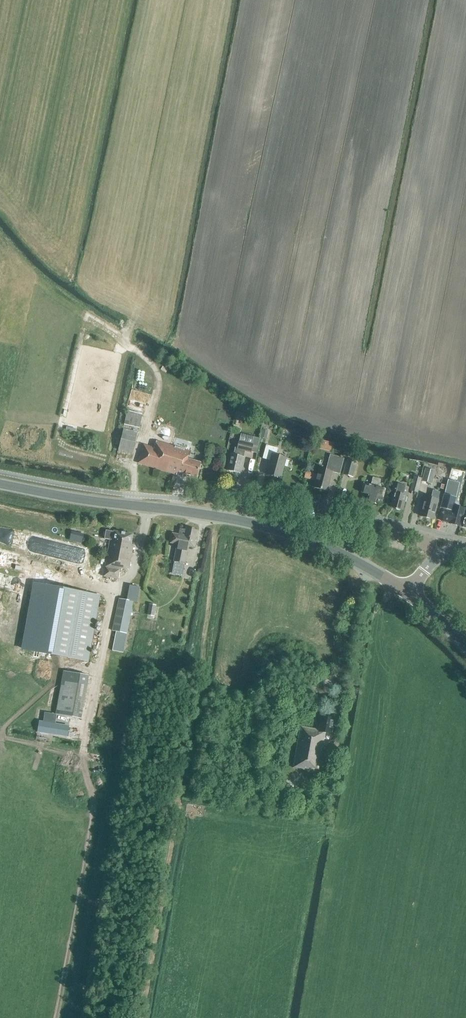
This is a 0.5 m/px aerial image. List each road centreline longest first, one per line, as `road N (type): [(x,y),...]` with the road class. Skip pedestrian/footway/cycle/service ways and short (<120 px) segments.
road 1 (secondary): [(407,592),(278,530),(0,484)]

